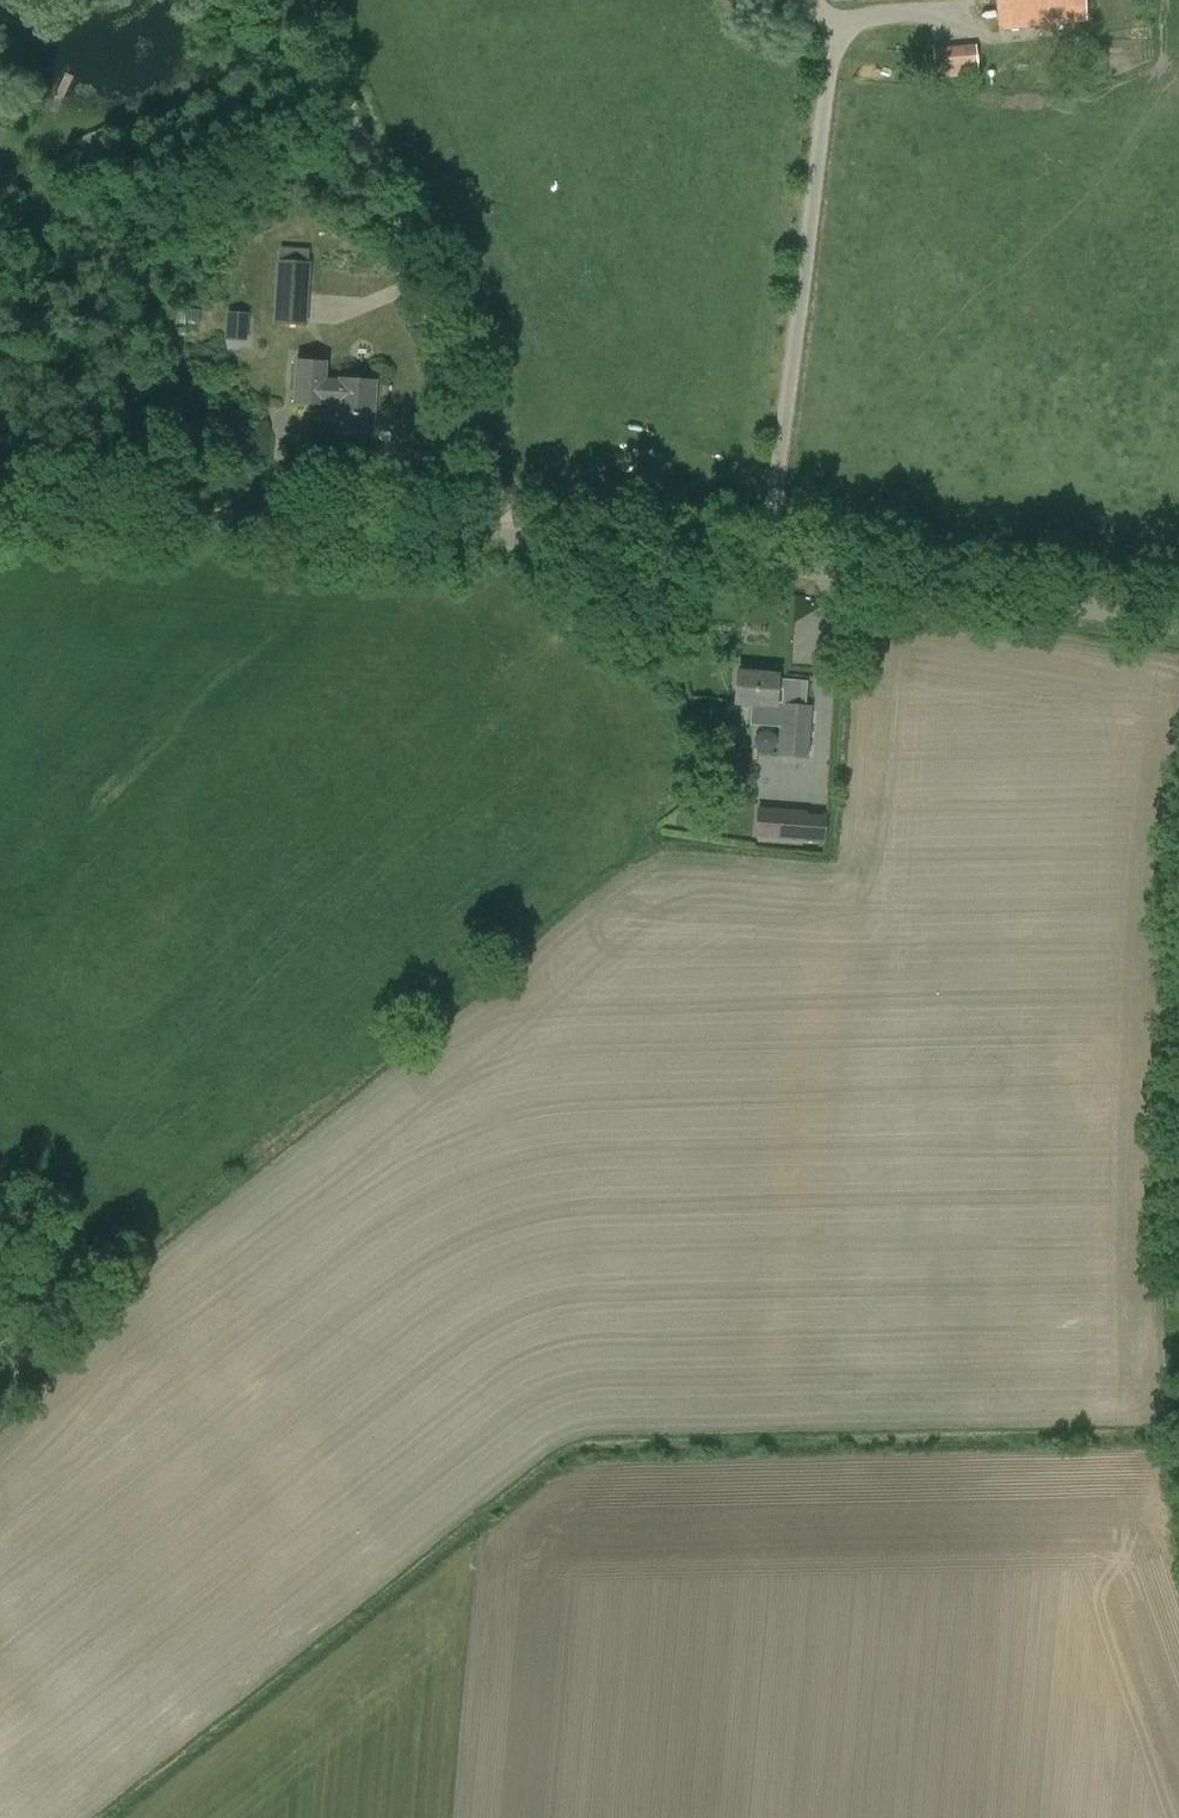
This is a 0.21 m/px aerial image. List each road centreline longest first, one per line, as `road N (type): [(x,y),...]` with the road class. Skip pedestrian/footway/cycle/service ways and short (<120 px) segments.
road 1 (tertiary): [(1178,625),(724,554),(0,506)]

